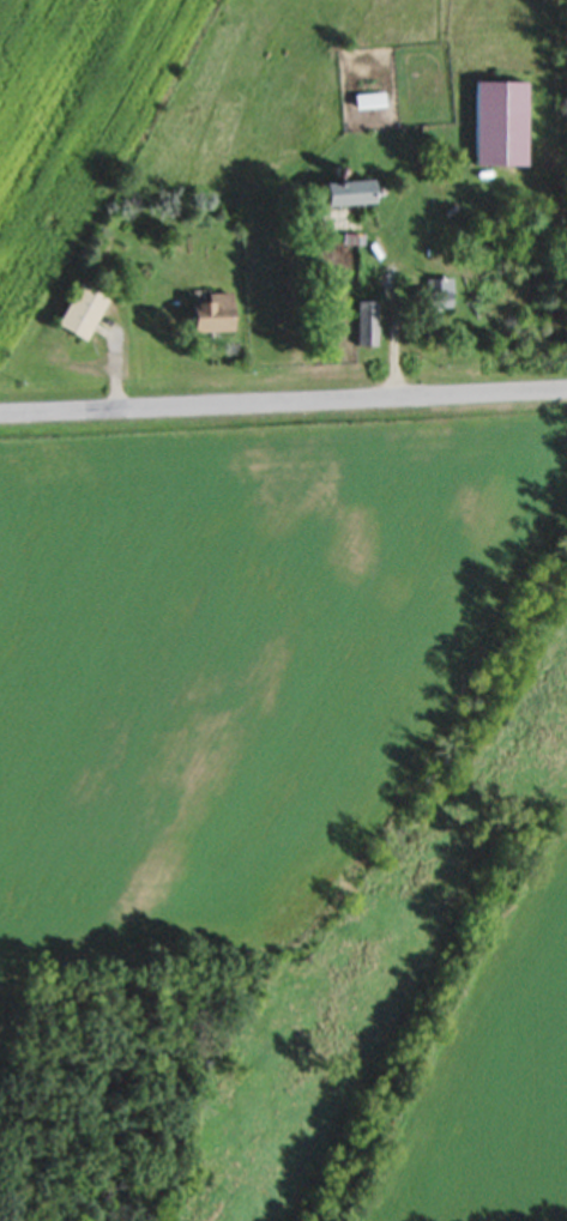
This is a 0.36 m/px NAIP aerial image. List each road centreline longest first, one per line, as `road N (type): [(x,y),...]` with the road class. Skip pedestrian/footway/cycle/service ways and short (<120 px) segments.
road 1 (tertiary): [(566,390),(0,415)]

